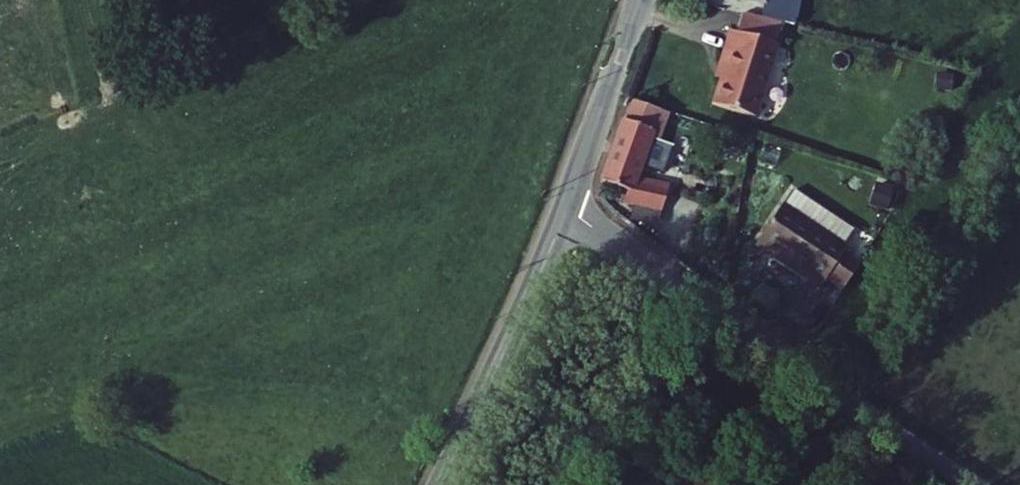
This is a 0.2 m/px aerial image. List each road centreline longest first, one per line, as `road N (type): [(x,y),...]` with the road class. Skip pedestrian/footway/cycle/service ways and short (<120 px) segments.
road 1 (unclassified): [(566,206),(978,484)]
road 2 (residential): [(566,206),(438,484)]
road 3 (residential): [(639,0),(566,206)]

